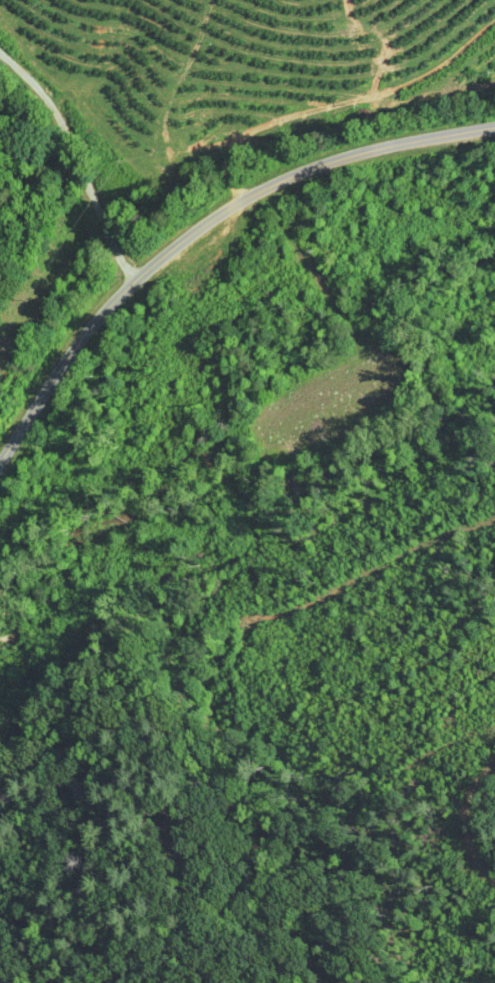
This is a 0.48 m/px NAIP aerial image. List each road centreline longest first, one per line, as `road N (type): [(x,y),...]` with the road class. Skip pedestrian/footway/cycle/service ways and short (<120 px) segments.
road 1 (residential): [(0,466),(117,300),(225,212),(360,153),(494,128)]

